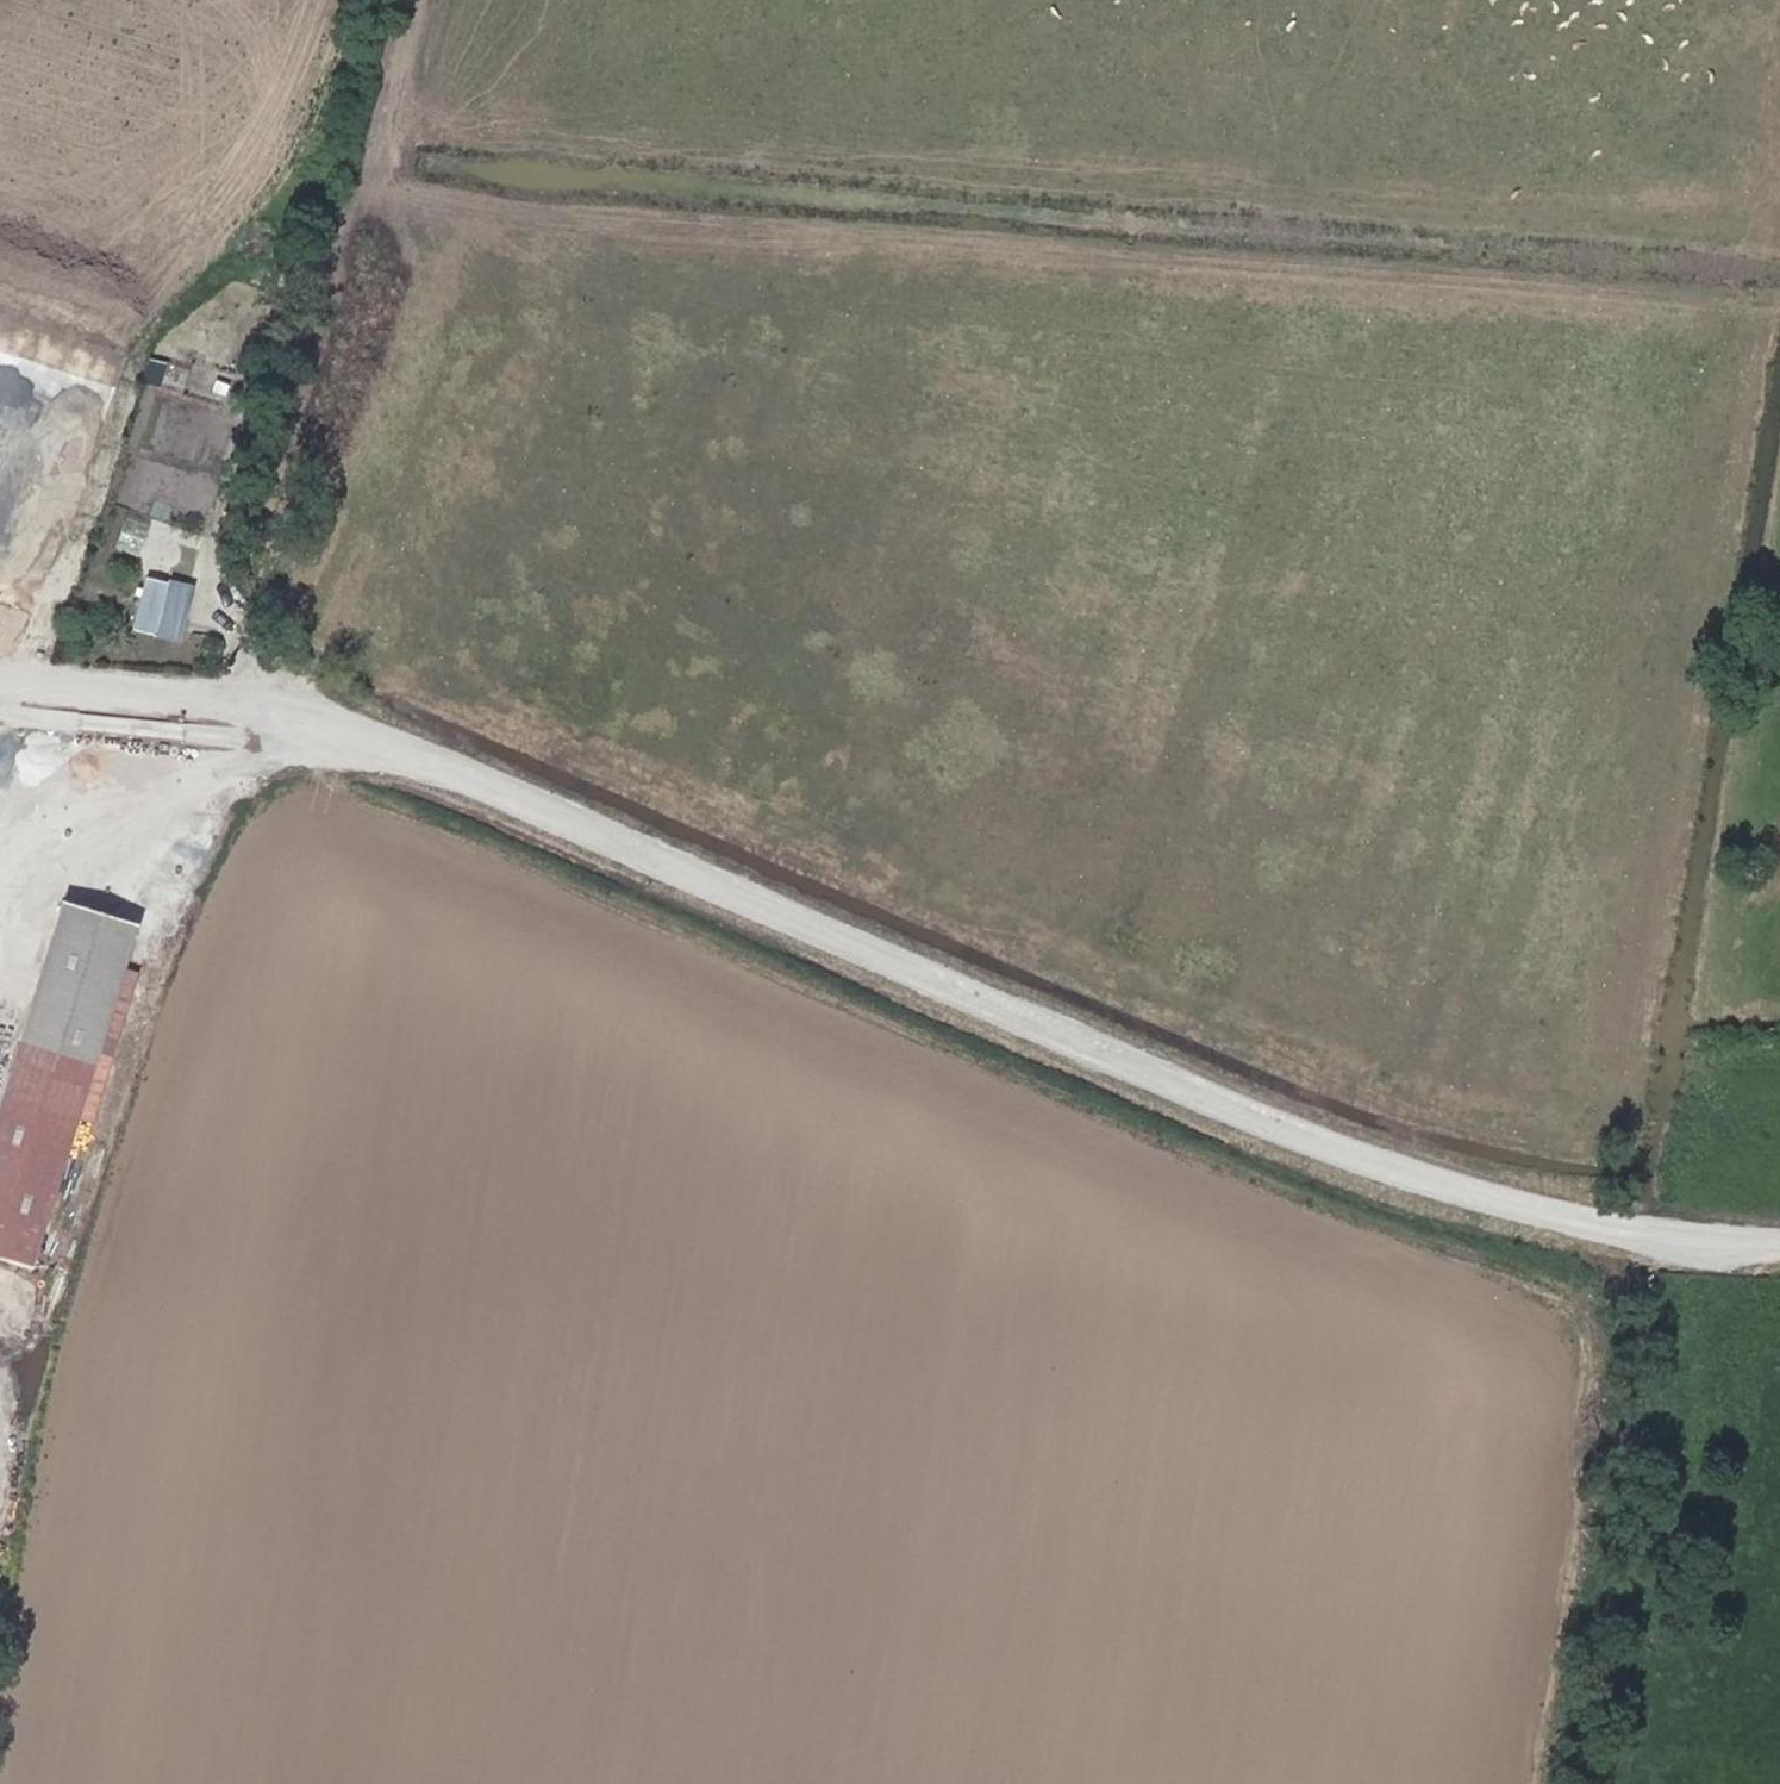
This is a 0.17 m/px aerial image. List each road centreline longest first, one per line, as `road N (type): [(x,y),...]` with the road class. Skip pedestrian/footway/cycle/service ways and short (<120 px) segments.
road 1 (track): [(1779,1246),(1670,1240),(1438,1188),(1239,1112),(307,710),(0,679)]

